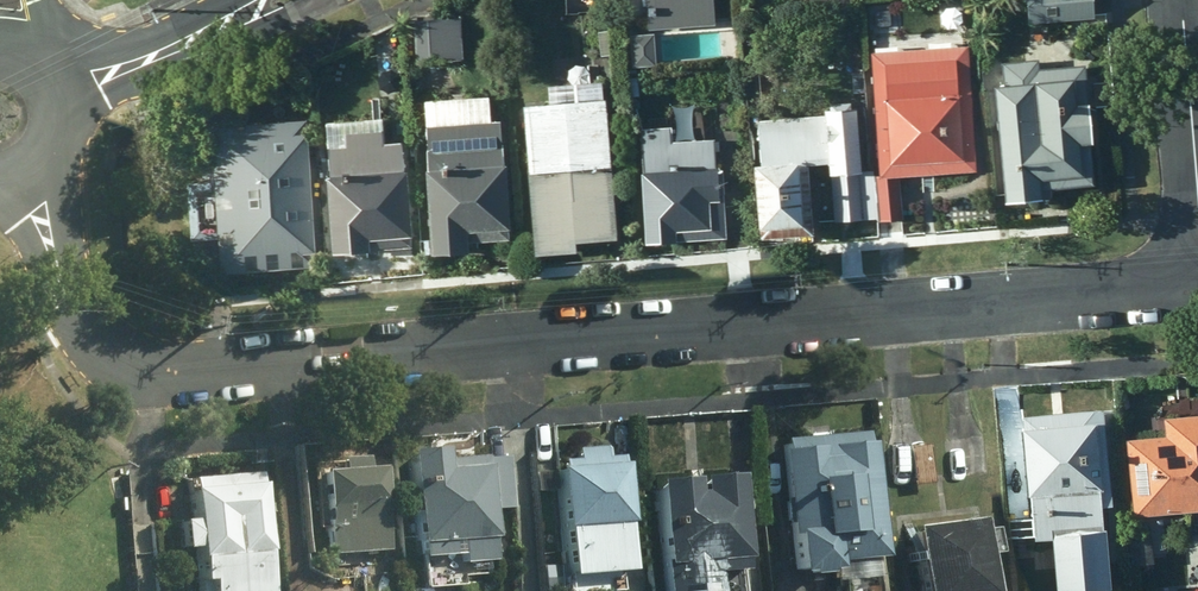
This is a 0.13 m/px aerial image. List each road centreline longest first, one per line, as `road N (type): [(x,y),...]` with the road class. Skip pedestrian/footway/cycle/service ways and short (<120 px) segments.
road 1 (residential): [(1197,279),(149,370),(82,333),(21,182)]
road 2 (residential): [(1179,0),(1197,214)]
road 3 (residential): [(242,0),(56,85)]

